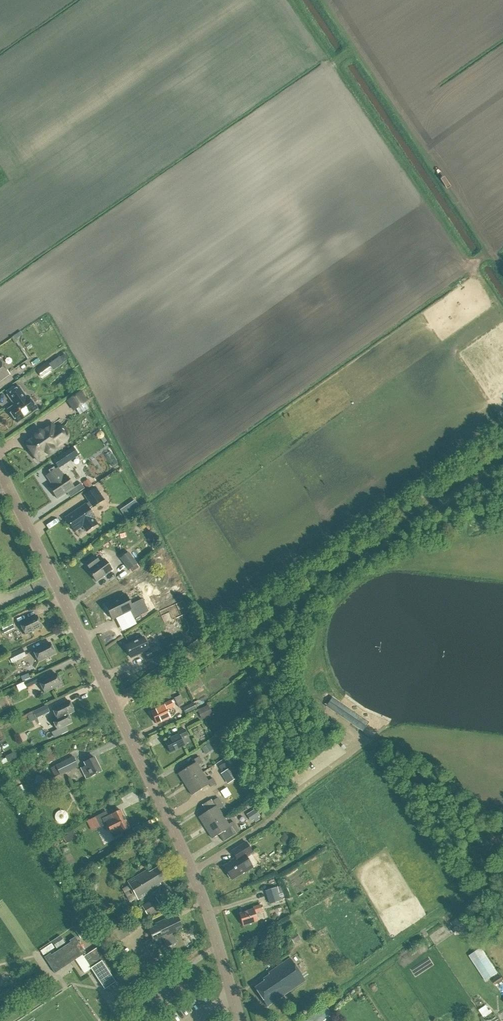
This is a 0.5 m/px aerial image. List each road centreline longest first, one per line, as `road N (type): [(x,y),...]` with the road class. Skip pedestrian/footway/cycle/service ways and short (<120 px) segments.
road 1 (tertiary): [(239,1020),(206,903),(0,472)]
road 2 (track): [(115,708),(502,439)]
road 3 (track): [(291,0),(502,308)]
road 4 (track): [(320,0),(490,251),(472,265)]

